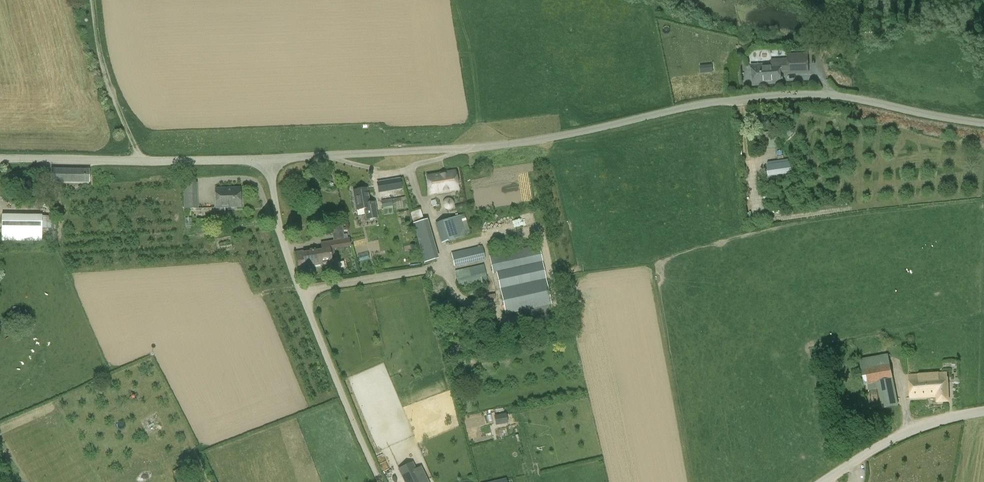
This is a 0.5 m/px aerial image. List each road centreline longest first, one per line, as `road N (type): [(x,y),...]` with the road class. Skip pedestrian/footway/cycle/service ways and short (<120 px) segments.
road 1 (unclassified): [(983,123),(805,93),(547,140),(269,159)]
road 2 (unclassified): [(381,481),(289,265),(269,159)]
road 3 (unclassified): [(269,159),(0,158)]
road 4 (tertiary): [(983,410),(920,425),(823,481)]
road 5 (track): [(92,0),(103,78),(141,160)]

